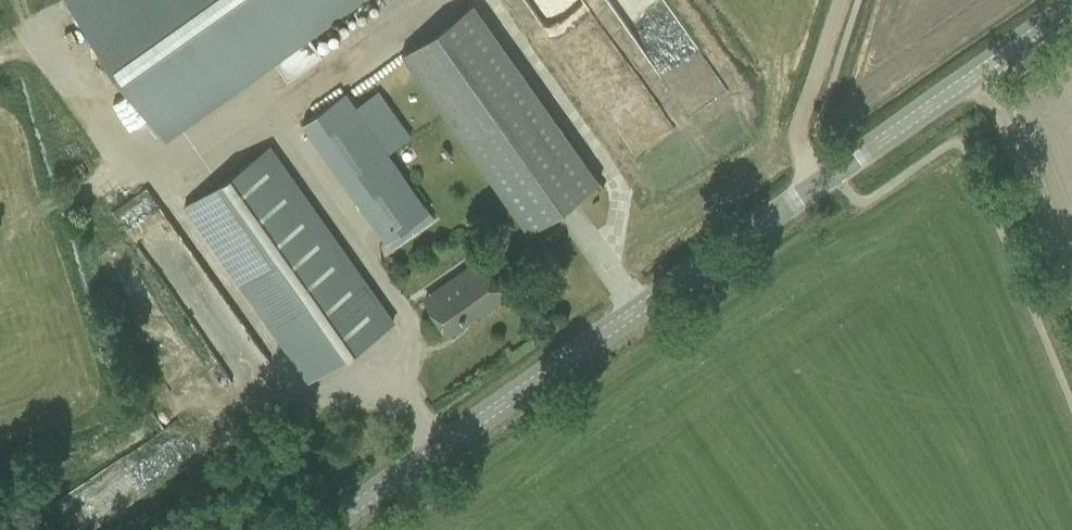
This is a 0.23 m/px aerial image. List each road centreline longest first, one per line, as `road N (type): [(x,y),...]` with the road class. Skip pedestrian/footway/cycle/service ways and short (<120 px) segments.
road 1 (tertiary): [(321,529),(1071,7)]
road 2 (track): [(975,75),(1071,294)]
road 3 (track): [(798,141),(840,0)]

